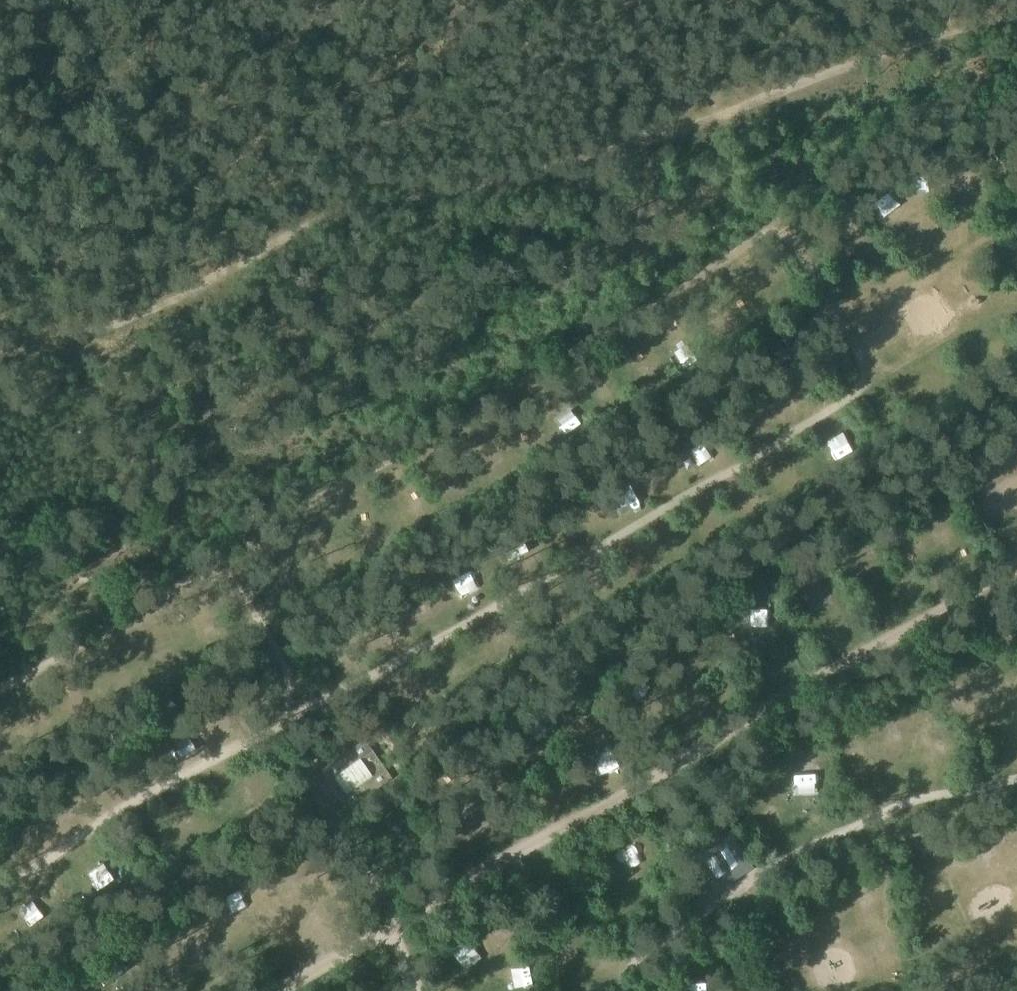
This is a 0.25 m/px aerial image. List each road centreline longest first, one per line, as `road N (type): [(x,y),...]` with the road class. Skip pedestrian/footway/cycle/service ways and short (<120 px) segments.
road 1 (track): [(0,890),(96,826),(277,731),(859,393),(865,367),(775,219)]
road 2 (track): [(1016,38),(812,82),(565,170),(325,210),(139,324),(0,349)]
road 3 (track): [(273,990),(1016,568)]
road 4 (track): [(202,573),(569,354),(775,219)]
road 5 (track): [(1016,775),(930,794),(803,847),(646,946),(624,990)]
road 6 (track): [(0,690),(202,573),(225,577),(240,593),(286,677),(277,731)]
road 7 (track): [(277,731),(331,817),(415,990)]

